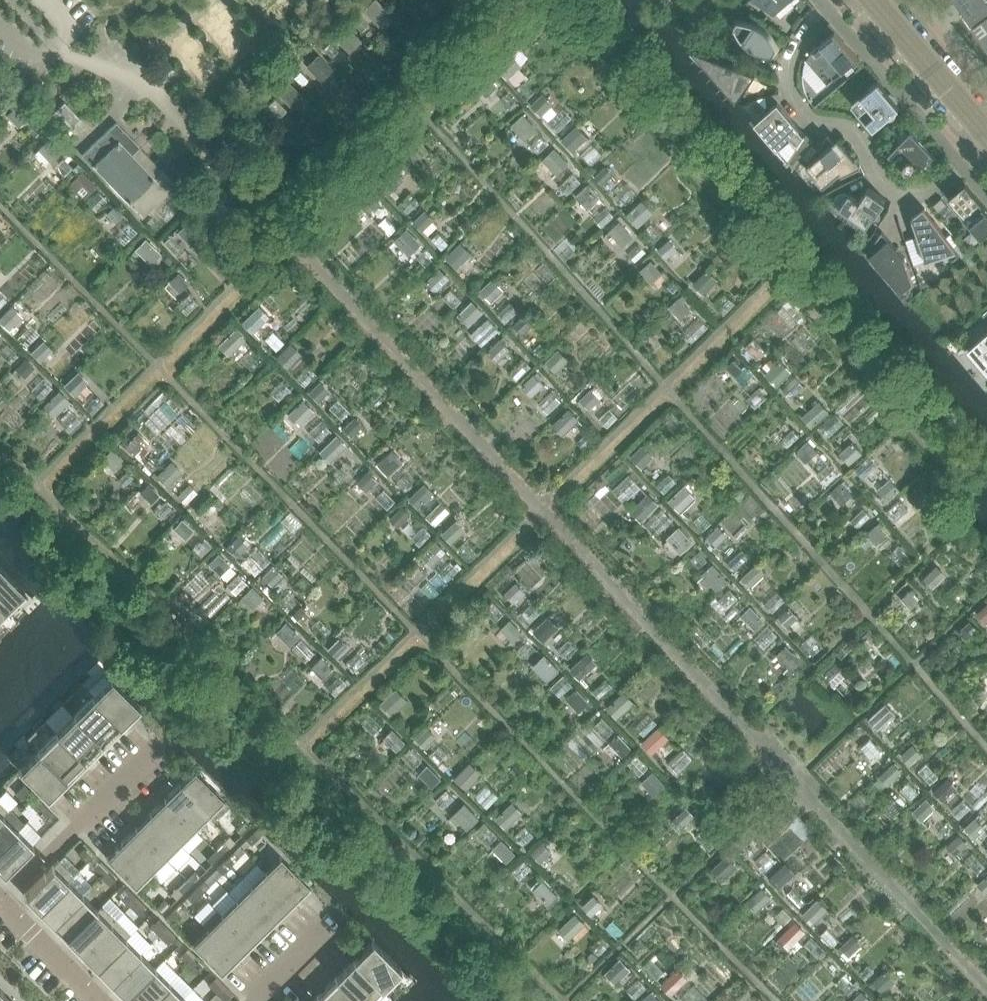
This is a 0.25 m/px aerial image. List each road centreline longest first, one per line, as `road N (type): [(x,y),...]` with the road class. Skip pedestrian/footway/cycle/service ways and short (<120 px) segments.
road 1 (residential): [(986,143),(920,199),(908,199),(873,149),(813,112),(793,77),(795,55),(833,0)]
road 2 (residential): [(5,908),(157,755)]
road 3 (tertiary): [(986,132),(874,0)]
road 4 (residential): [(98,1000),(5,908)]

